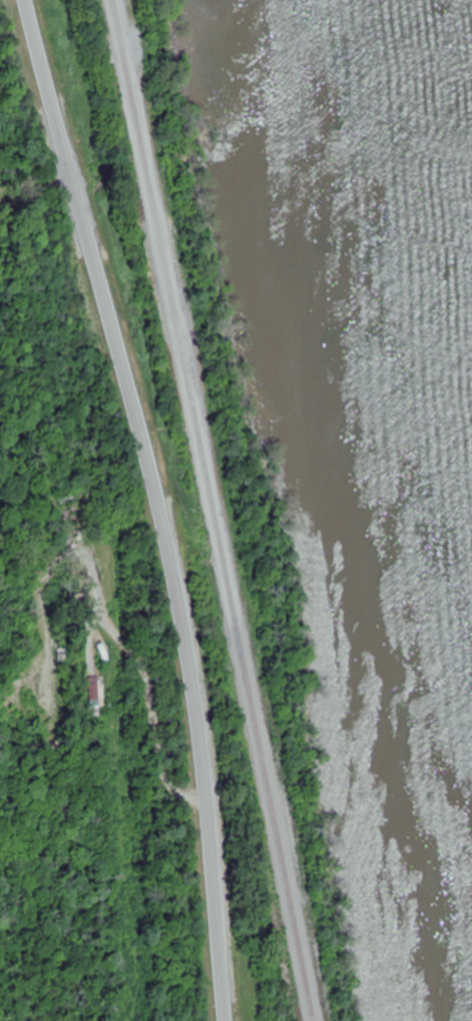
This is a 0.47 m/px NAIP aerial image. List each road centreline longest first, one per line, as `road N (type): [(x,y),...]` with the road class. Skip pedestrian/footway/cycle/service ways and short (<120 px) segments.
road 1 (secondary): [(223,1020),(198,748),(164,541),(25,0)]

